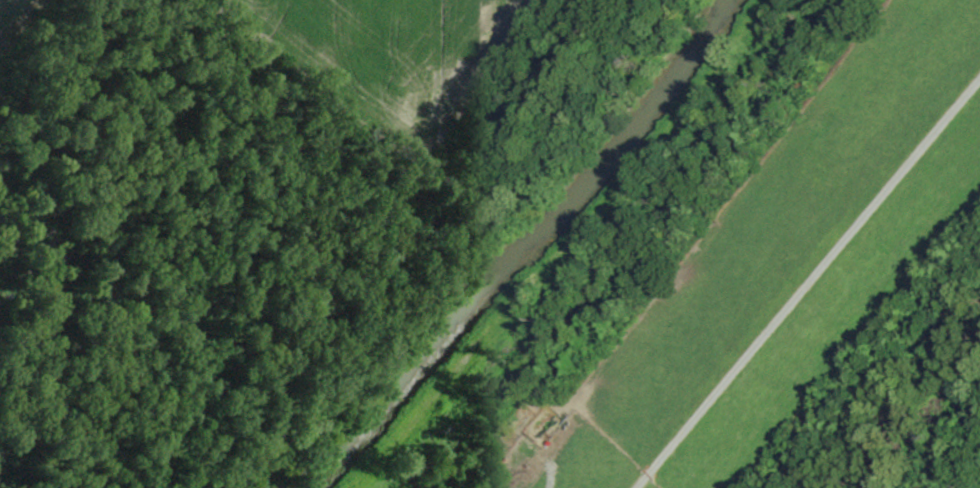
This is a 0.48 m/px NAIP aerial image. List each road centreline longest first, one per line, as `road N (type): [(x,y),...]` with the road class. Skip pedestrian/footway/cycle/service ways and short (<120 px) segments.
road 1 (track): [(637,487),(979,78)]

